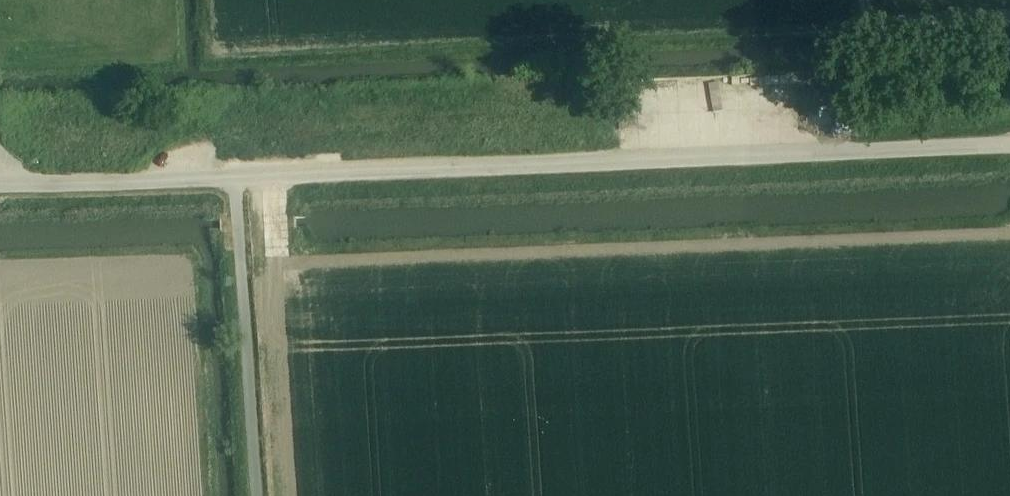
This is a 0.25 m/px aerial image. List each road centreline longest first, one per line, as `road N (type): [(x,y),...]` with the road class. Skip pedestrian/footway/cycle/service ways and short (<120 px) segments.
road 1 (unclassified): [(235,175),(1009,143)]
road 2 (unclassified): [(0,182),(235,175)]
road 3 (track): [(857,24),(1009,17)]

